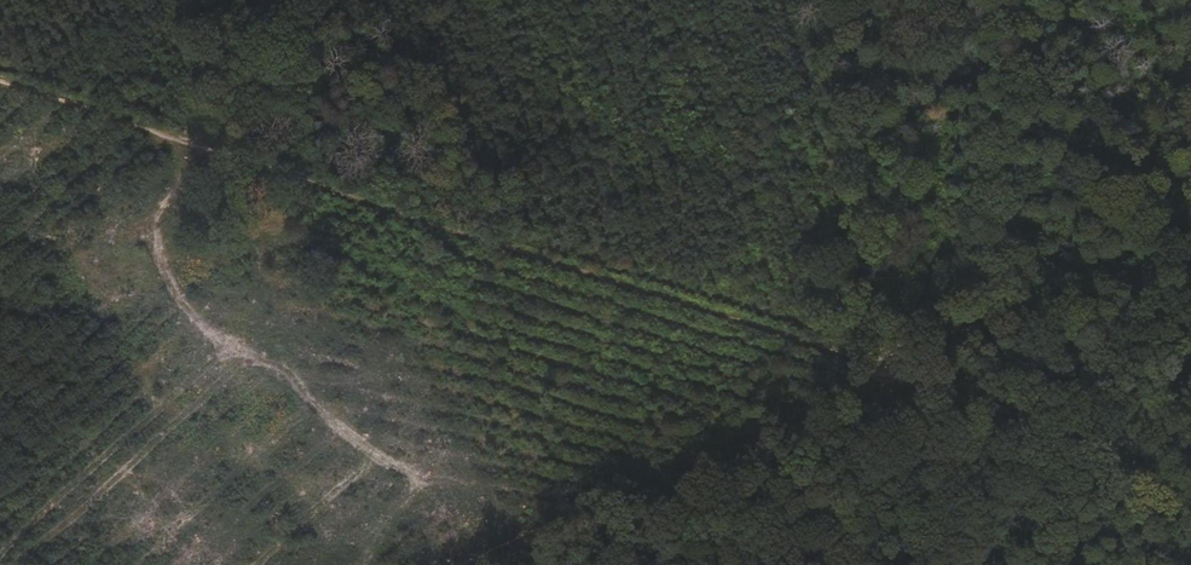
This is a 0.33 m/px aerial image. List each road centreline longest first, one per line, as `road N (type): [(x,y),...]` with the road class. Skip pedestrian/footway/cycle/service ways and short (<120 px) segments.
road 1 (track): [(0,69),(150,111),(886,366)]
road 2 (track): [(886,366),(469,564)]
road 3 (track): [(941,564),(886,366)]

